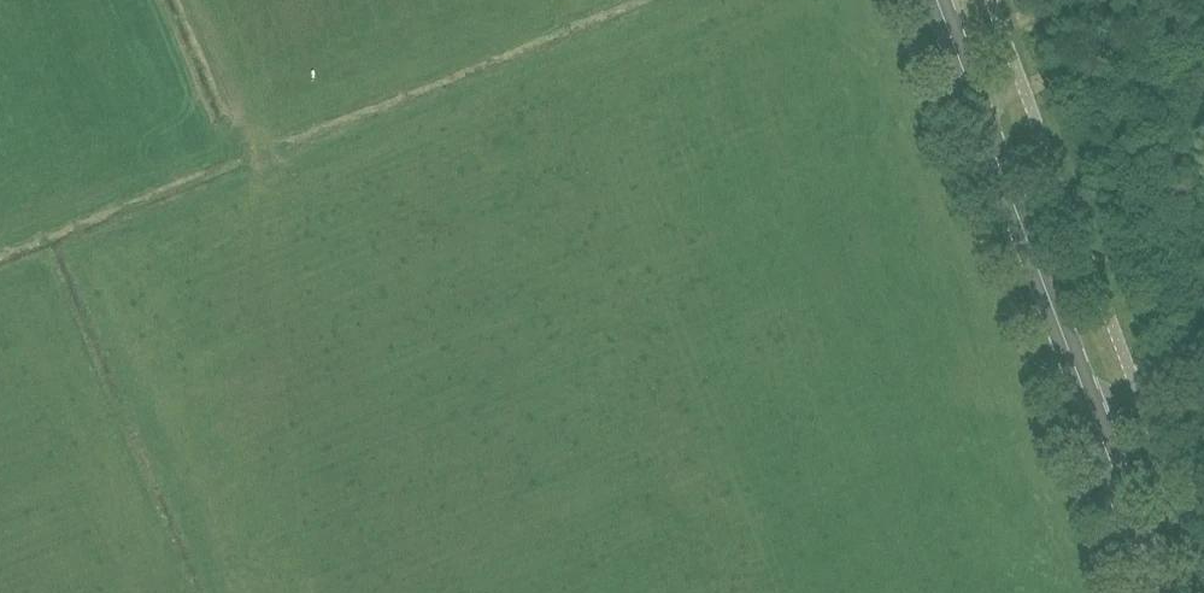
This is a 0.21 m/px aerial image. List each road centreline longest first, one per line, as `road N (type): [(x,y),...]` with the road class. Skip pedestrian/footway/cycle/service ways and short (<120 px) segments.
road 1 (secondary): [(1161,592),(937,0)]

